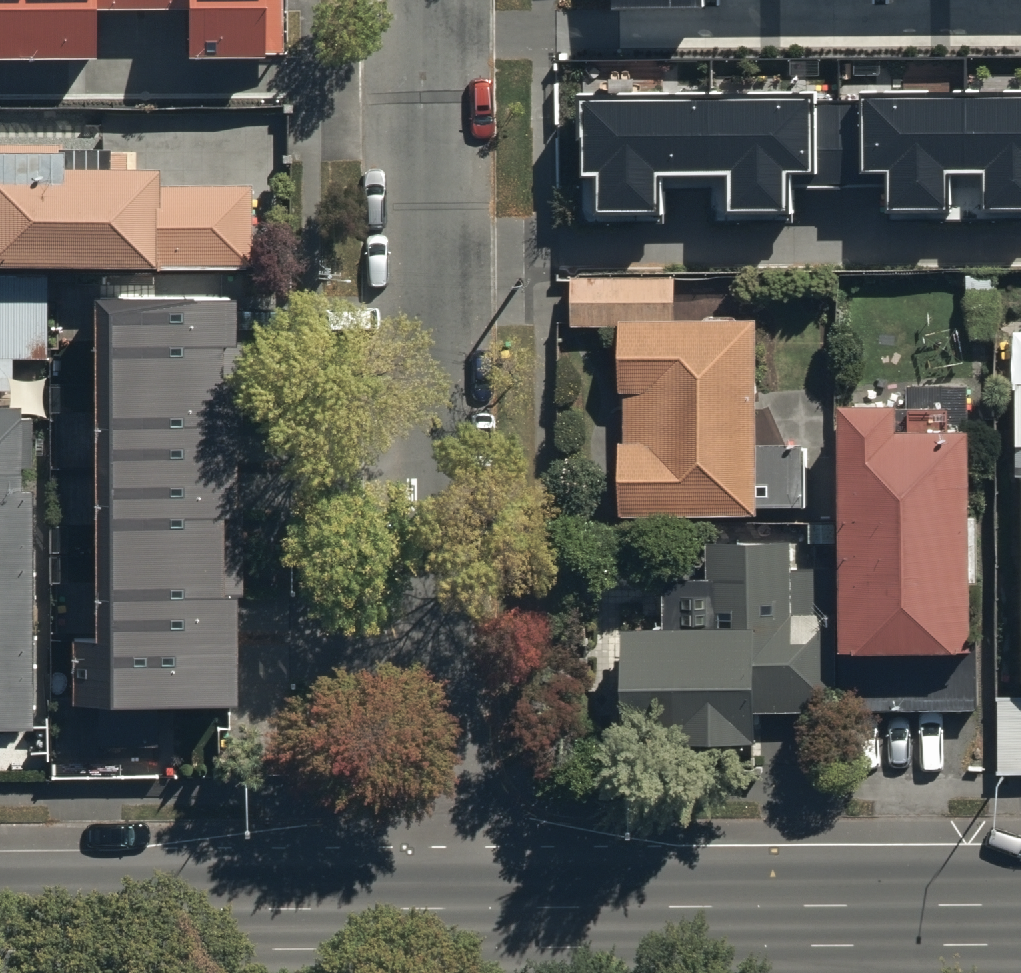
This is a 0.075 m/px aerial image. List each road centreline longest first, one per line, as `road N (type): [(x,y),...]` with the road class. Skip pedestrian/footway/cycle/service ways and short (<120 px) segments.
road 1 (unclassified): [(450,930),(439,0)]
road 2 (primary): [(450,930),(1020,926)]
road 3 (primary): [(0,933),(450,930)]

